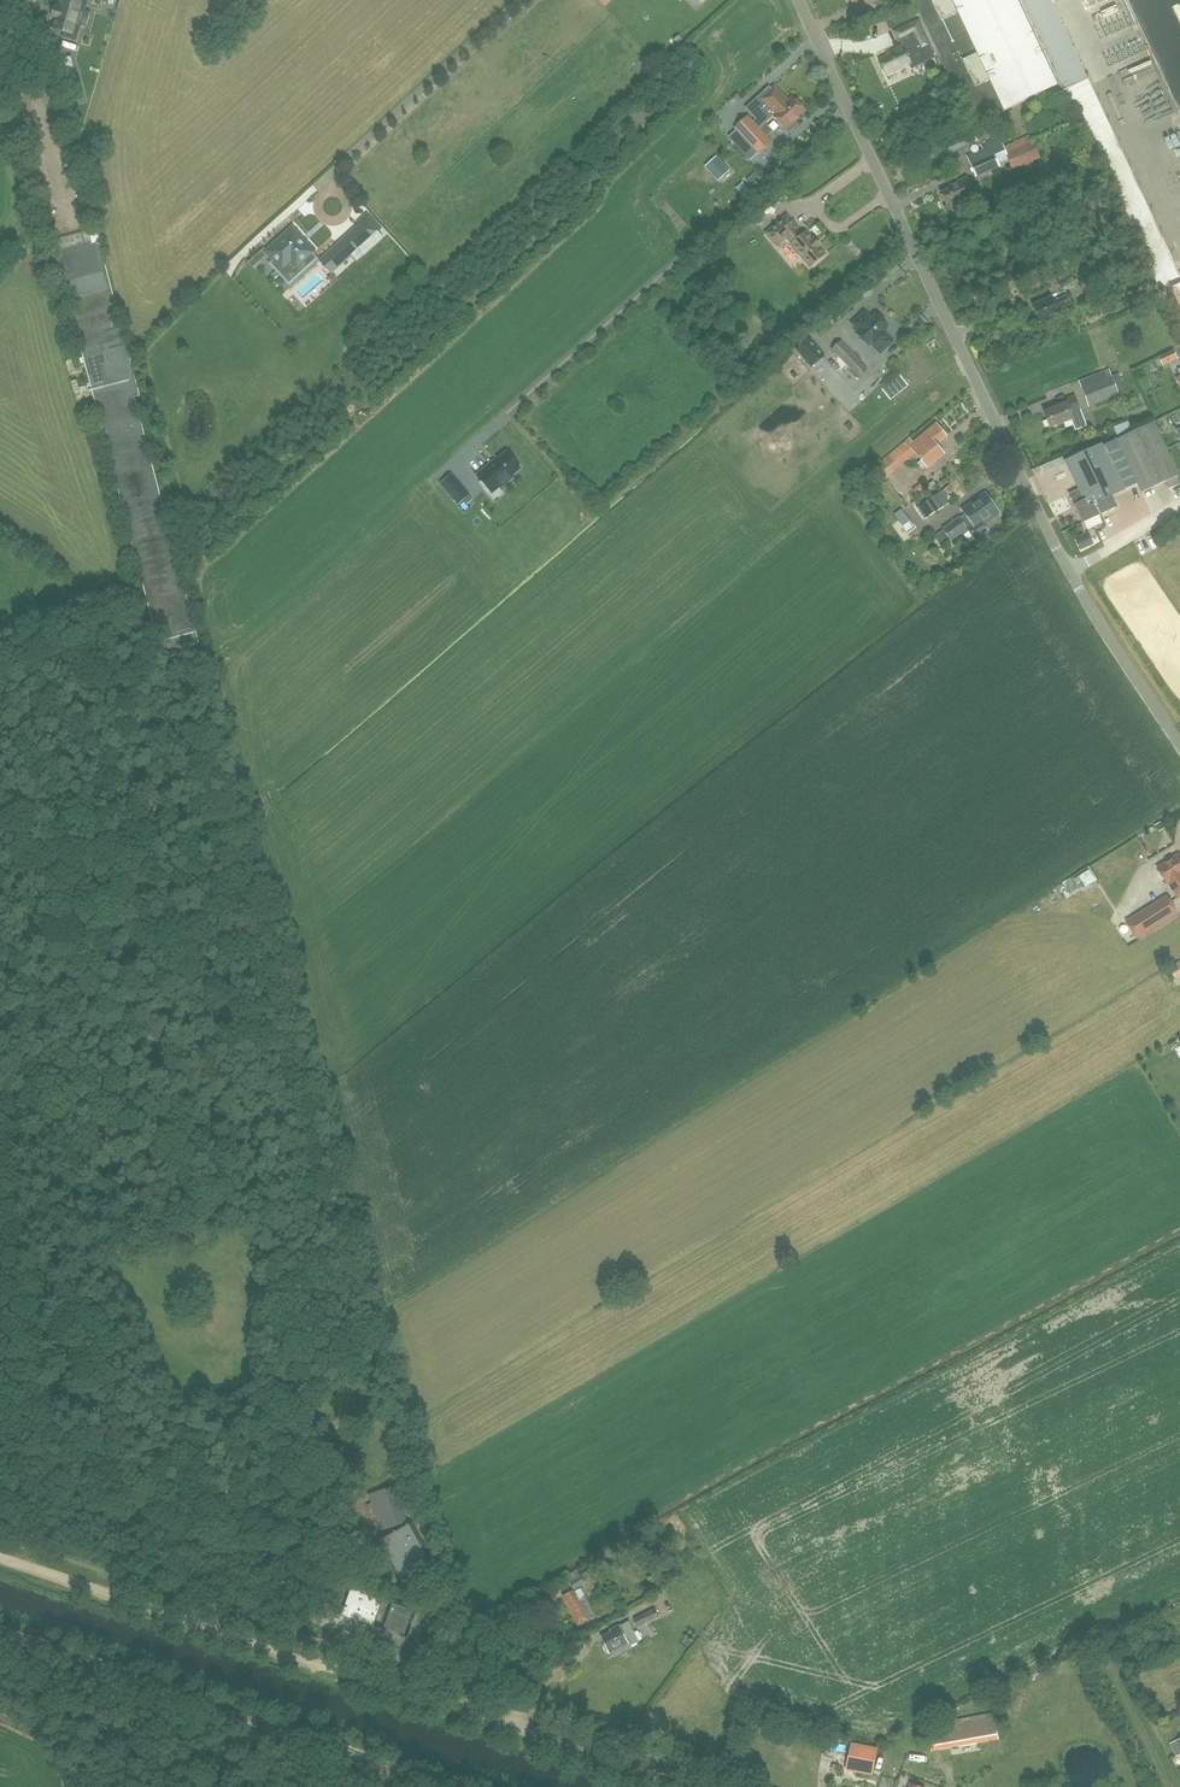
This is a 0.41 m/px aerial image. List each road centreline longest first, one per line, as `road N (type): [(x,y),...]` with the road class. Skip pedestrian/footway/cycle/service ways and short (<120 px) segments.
road 1 (unclassified): [(1179,744),(1068,572),(800,0)]
road 2 (track): [(697,1786),(382,1692),(0,1553)]
road 3 (track): [(0,1634),(421,1786)]

